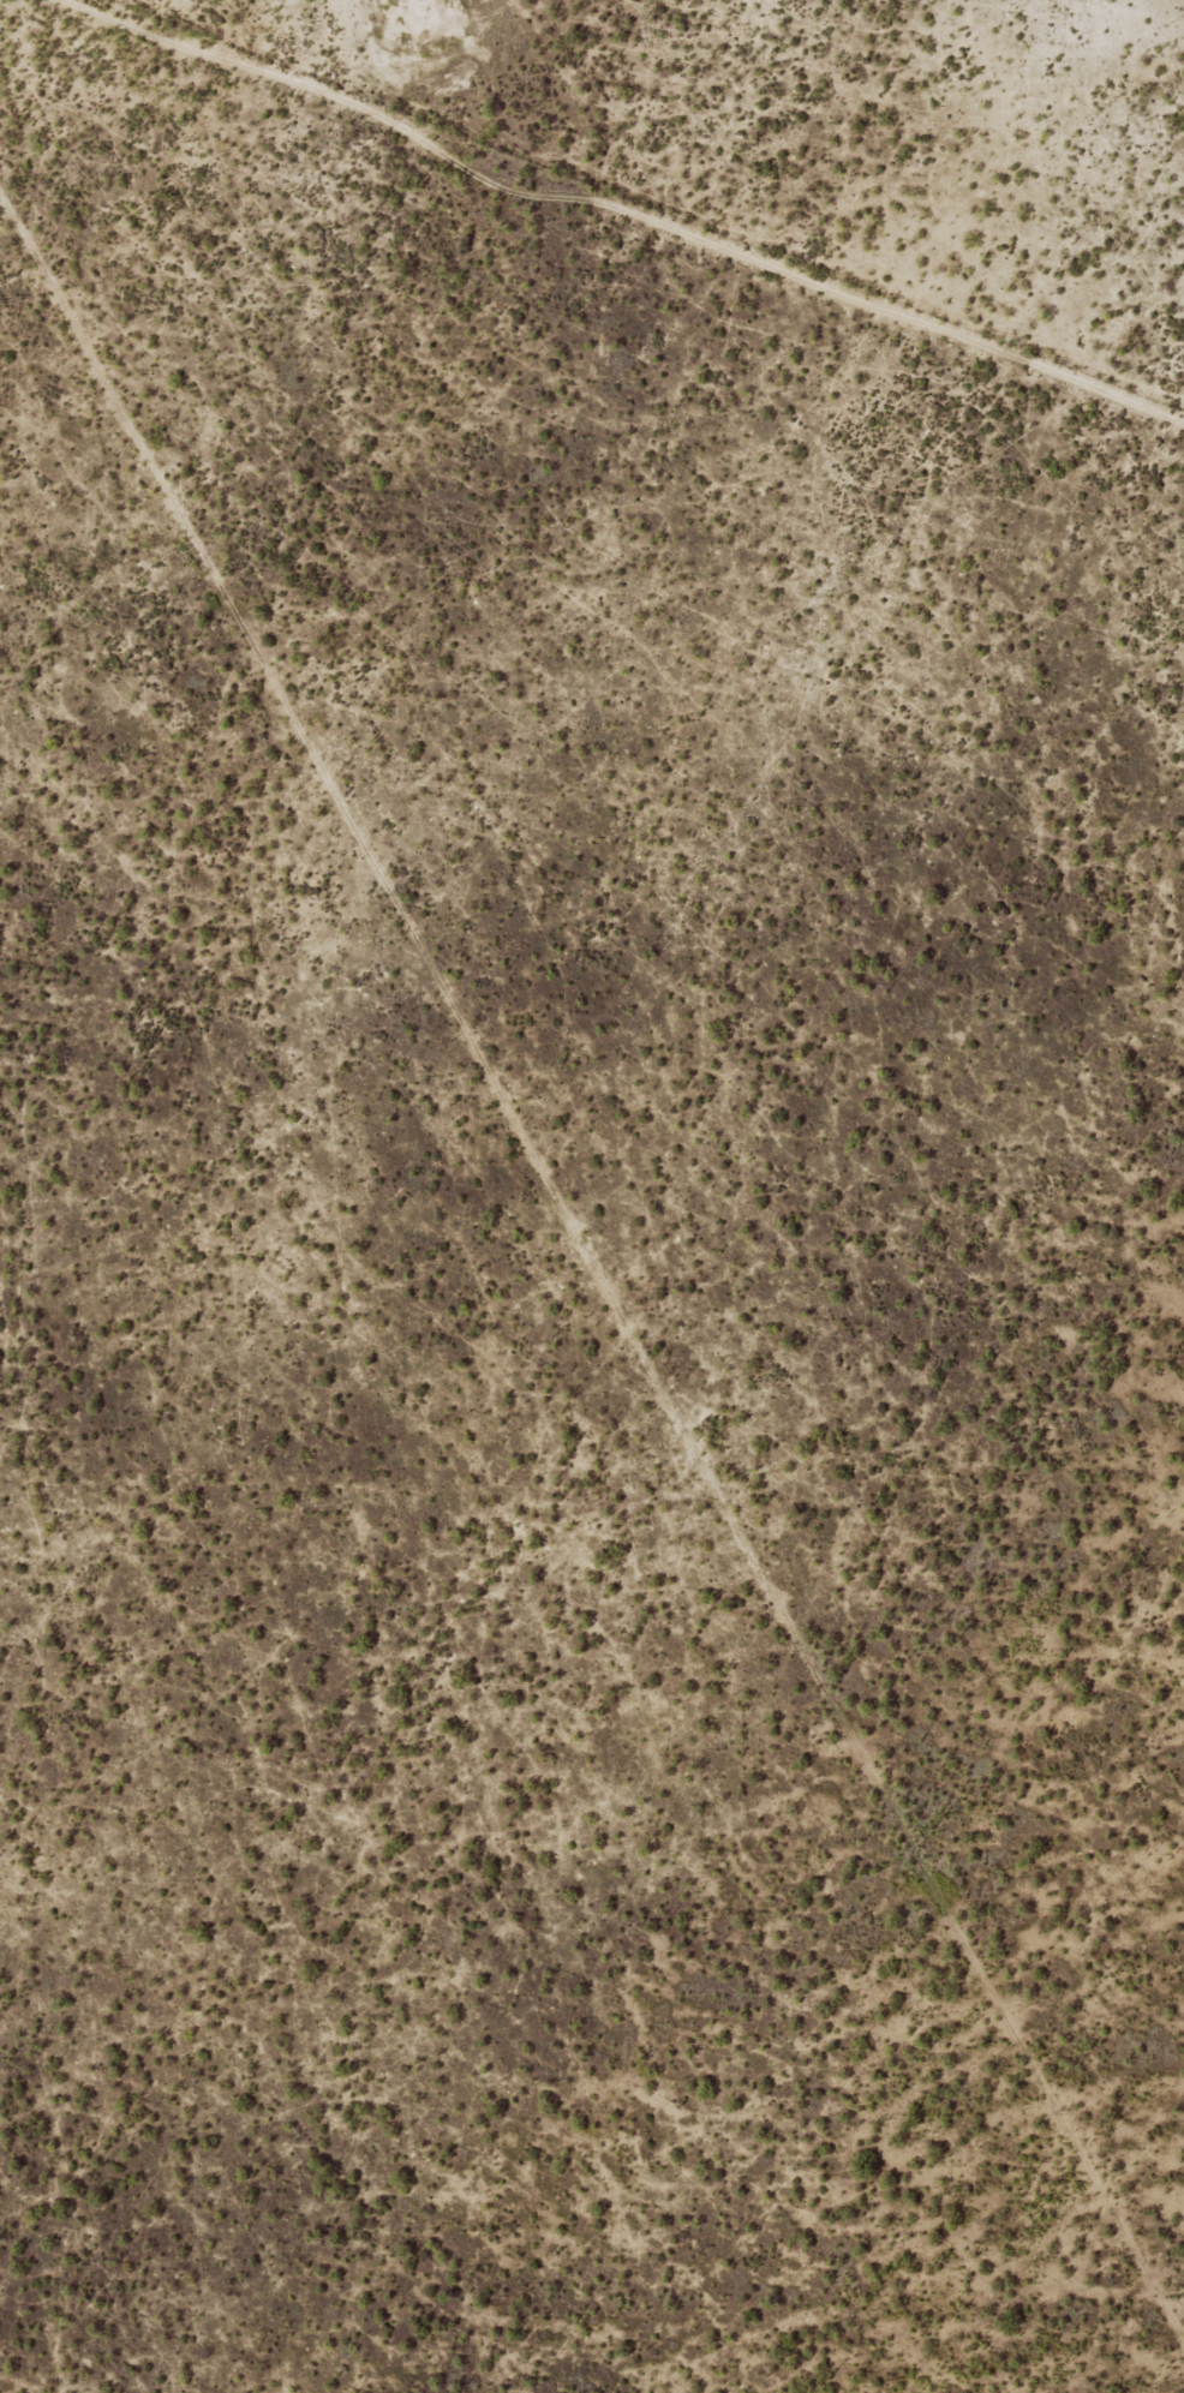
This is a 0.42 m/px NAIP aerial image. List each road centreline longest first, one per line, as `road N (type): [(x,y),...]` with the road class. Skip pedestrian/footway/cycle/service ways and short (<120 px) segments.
road 1 (track): [(1183,440),(0,1)]

